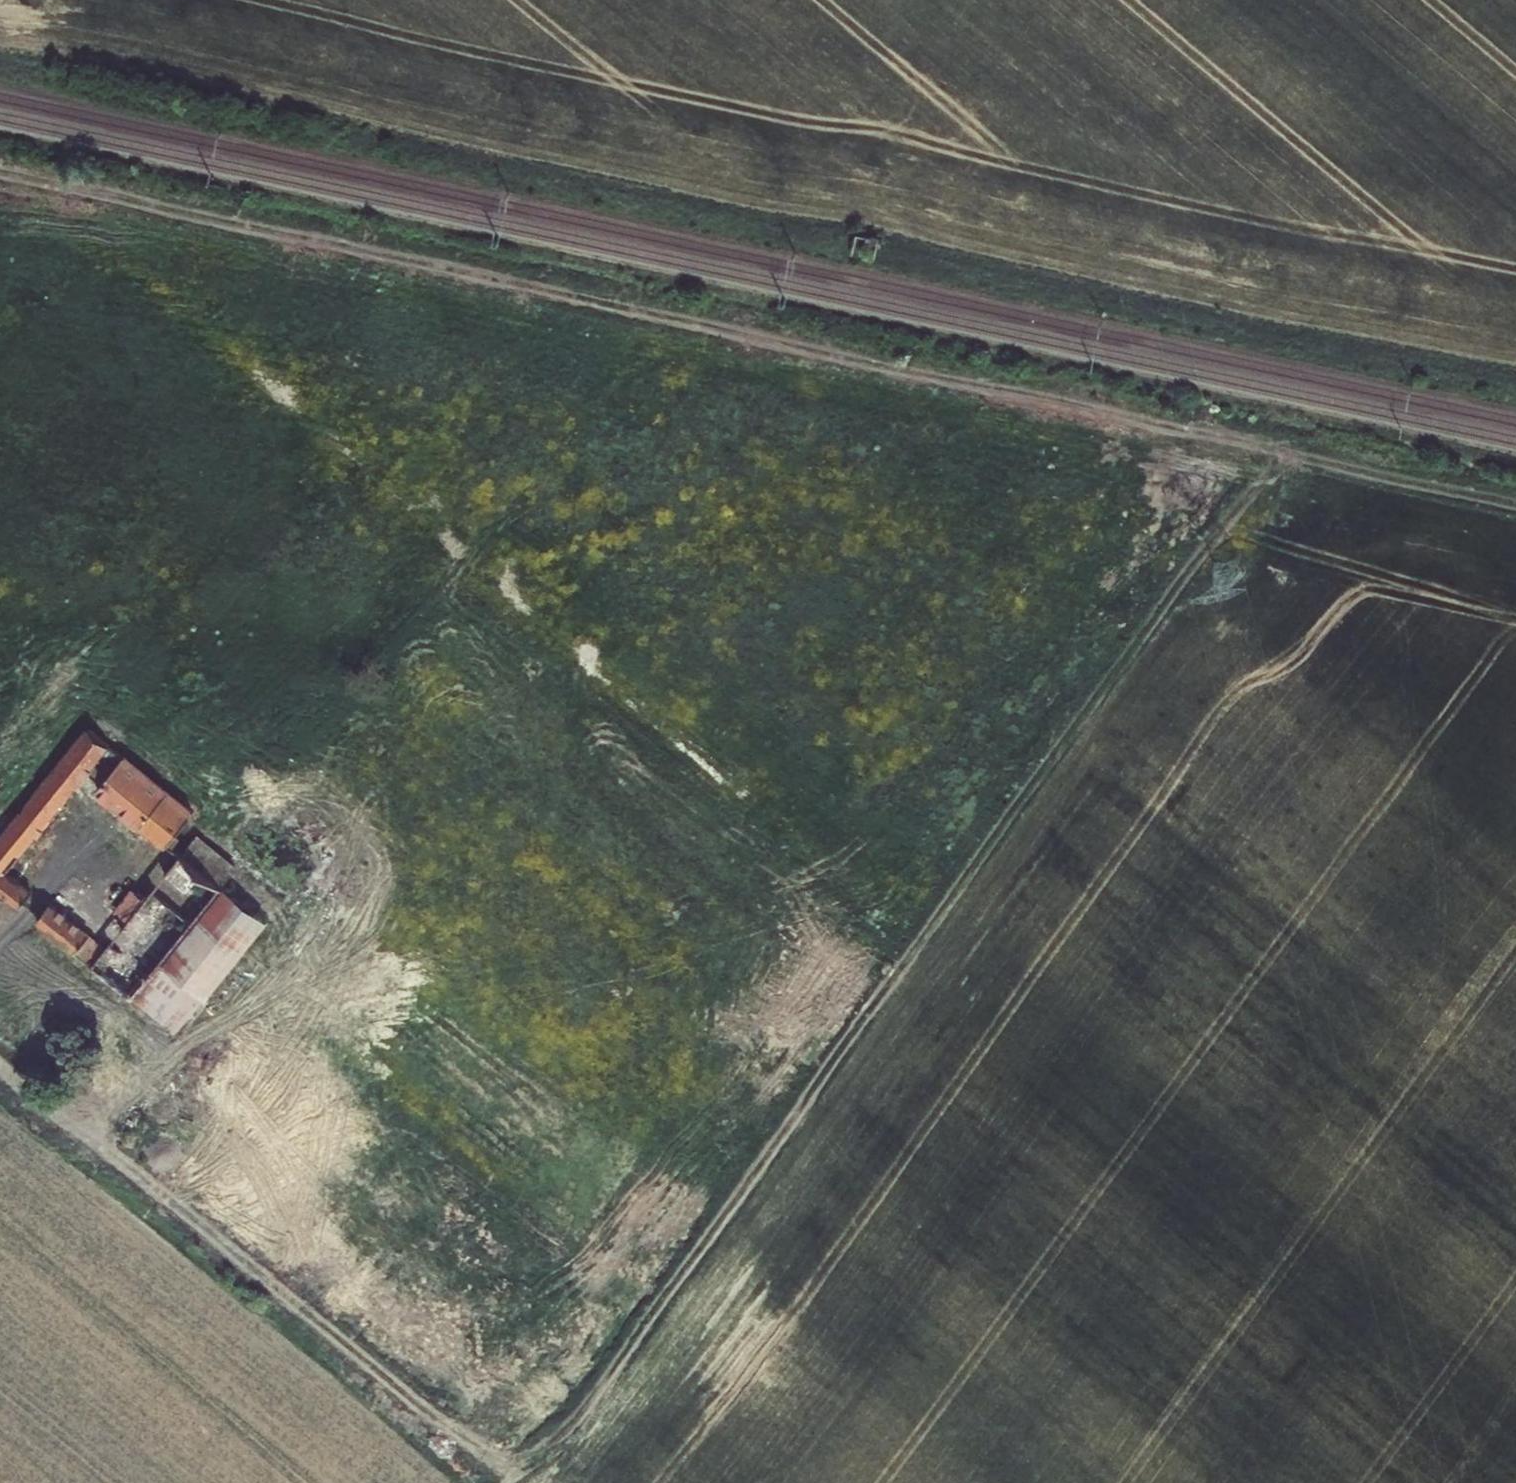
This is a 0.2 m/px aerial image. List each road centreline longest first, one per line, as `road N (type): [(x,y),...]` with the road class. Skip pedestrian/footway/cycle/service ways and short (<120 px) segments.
road 1 (track): [(1280,458),(580,1435),(521,1463),(468,1448),(0,1061)]
road 2 (track): [(1515,510),(0,175)]

